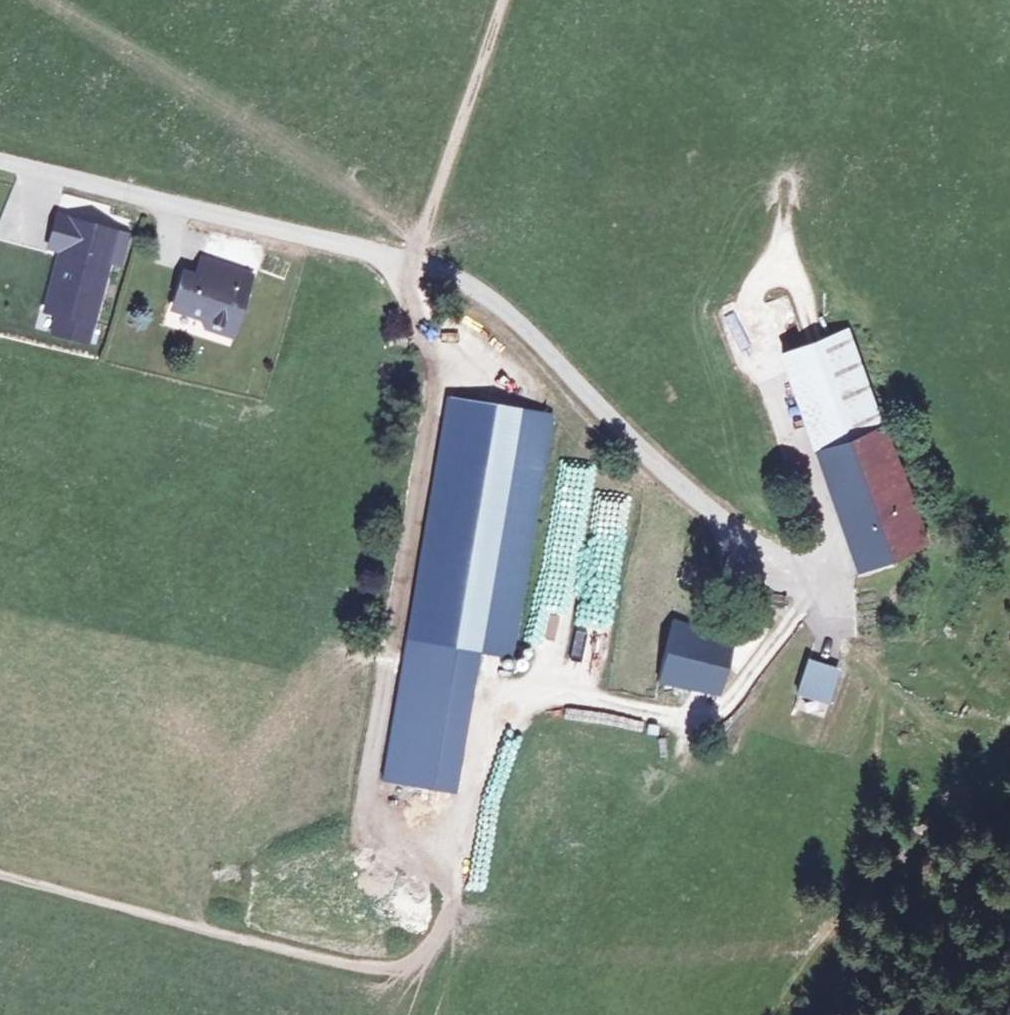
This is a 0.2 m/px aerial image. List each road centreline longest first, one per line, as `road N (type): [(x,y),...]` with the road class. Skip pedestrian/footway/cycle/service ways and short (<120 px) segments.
road 1 (residential): [(0,163),(438,276),(533,332),(616,417),(796,570)]
road 2 (track): [(818,598),(736,696),(709,714),(688,718),(566,691),(537,698),(473,795),(422,834),(386,824),(376,806)]
road 3 (track): [(447,923),(403,957),(351,965),(0,874)]
road 4 (track): [(812,327),(793,276),(761,273),(748,288),(835,581),(831,614)]
road 5 (track): [(414,267),(504,0)]
road 6 (track): [(445,817),(454,870),(447,923),(413,1014)]
road 7 (track): [(496,392),(410,307),(396,262)]
road 8 (track): [(603,574),(578,694)]

